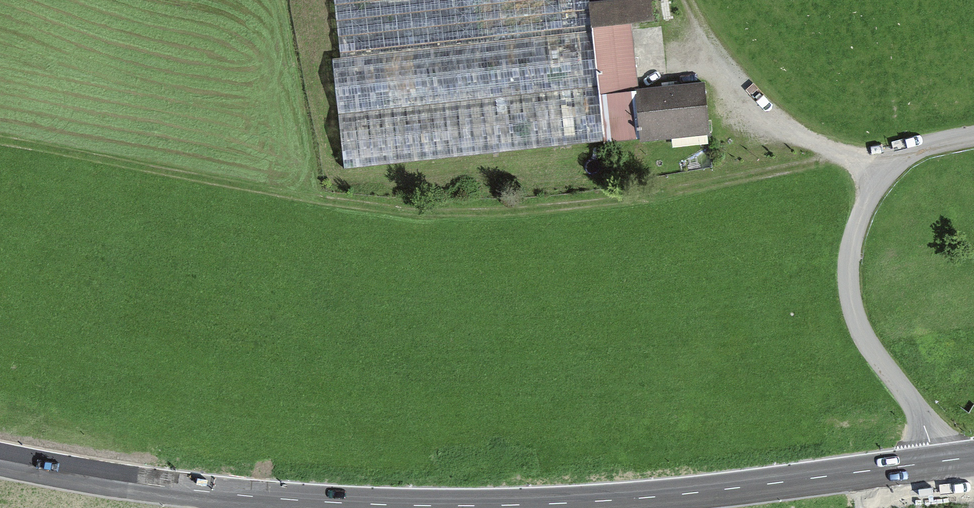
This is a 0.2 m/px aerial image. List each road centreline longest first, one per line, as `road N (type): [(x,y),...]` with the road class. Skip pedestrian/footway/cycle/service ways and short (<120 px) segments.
road 1 (secondary): [(933,461),(680,493),(450,504),(230,493),(0,458)]
road 2 (track): [(0,142),(374,207),(549,210),(853,160),(887,171)]
road 3 (residential): [(933,461),(909,398),(855,317),(849,254),(887,171),(925,145),(973,136)]

